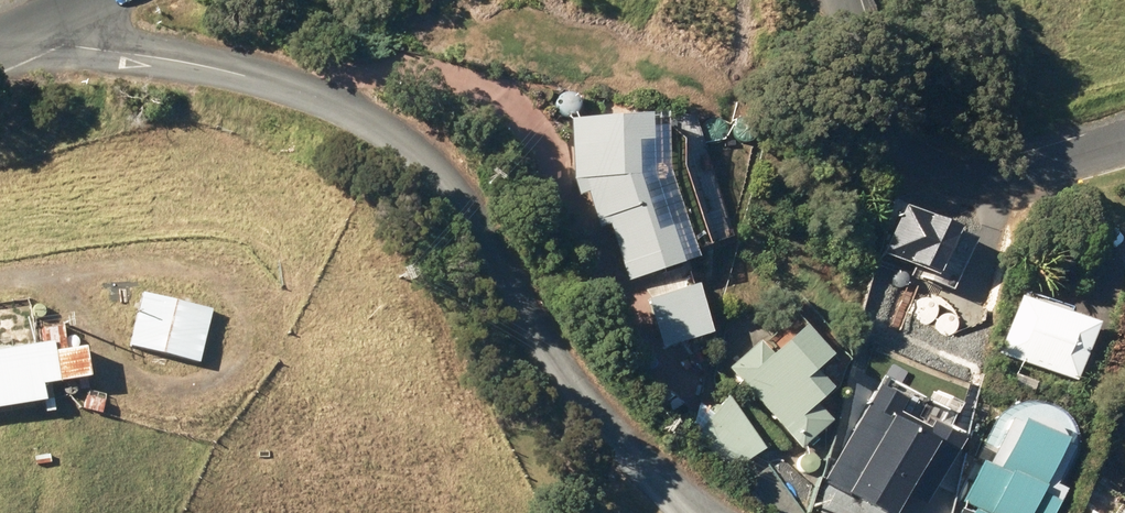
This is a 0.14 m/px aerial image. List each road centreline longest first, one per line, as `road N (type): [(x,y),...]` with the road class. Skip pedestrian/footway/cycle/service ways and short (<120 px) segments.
road 1 (residential): [(42,17),(313,104),(435,153),(599,425),(712,512)]
road 2 (tertiary): [(840,0),(906,149),(956,174),(1013,178),(1124,144)]

